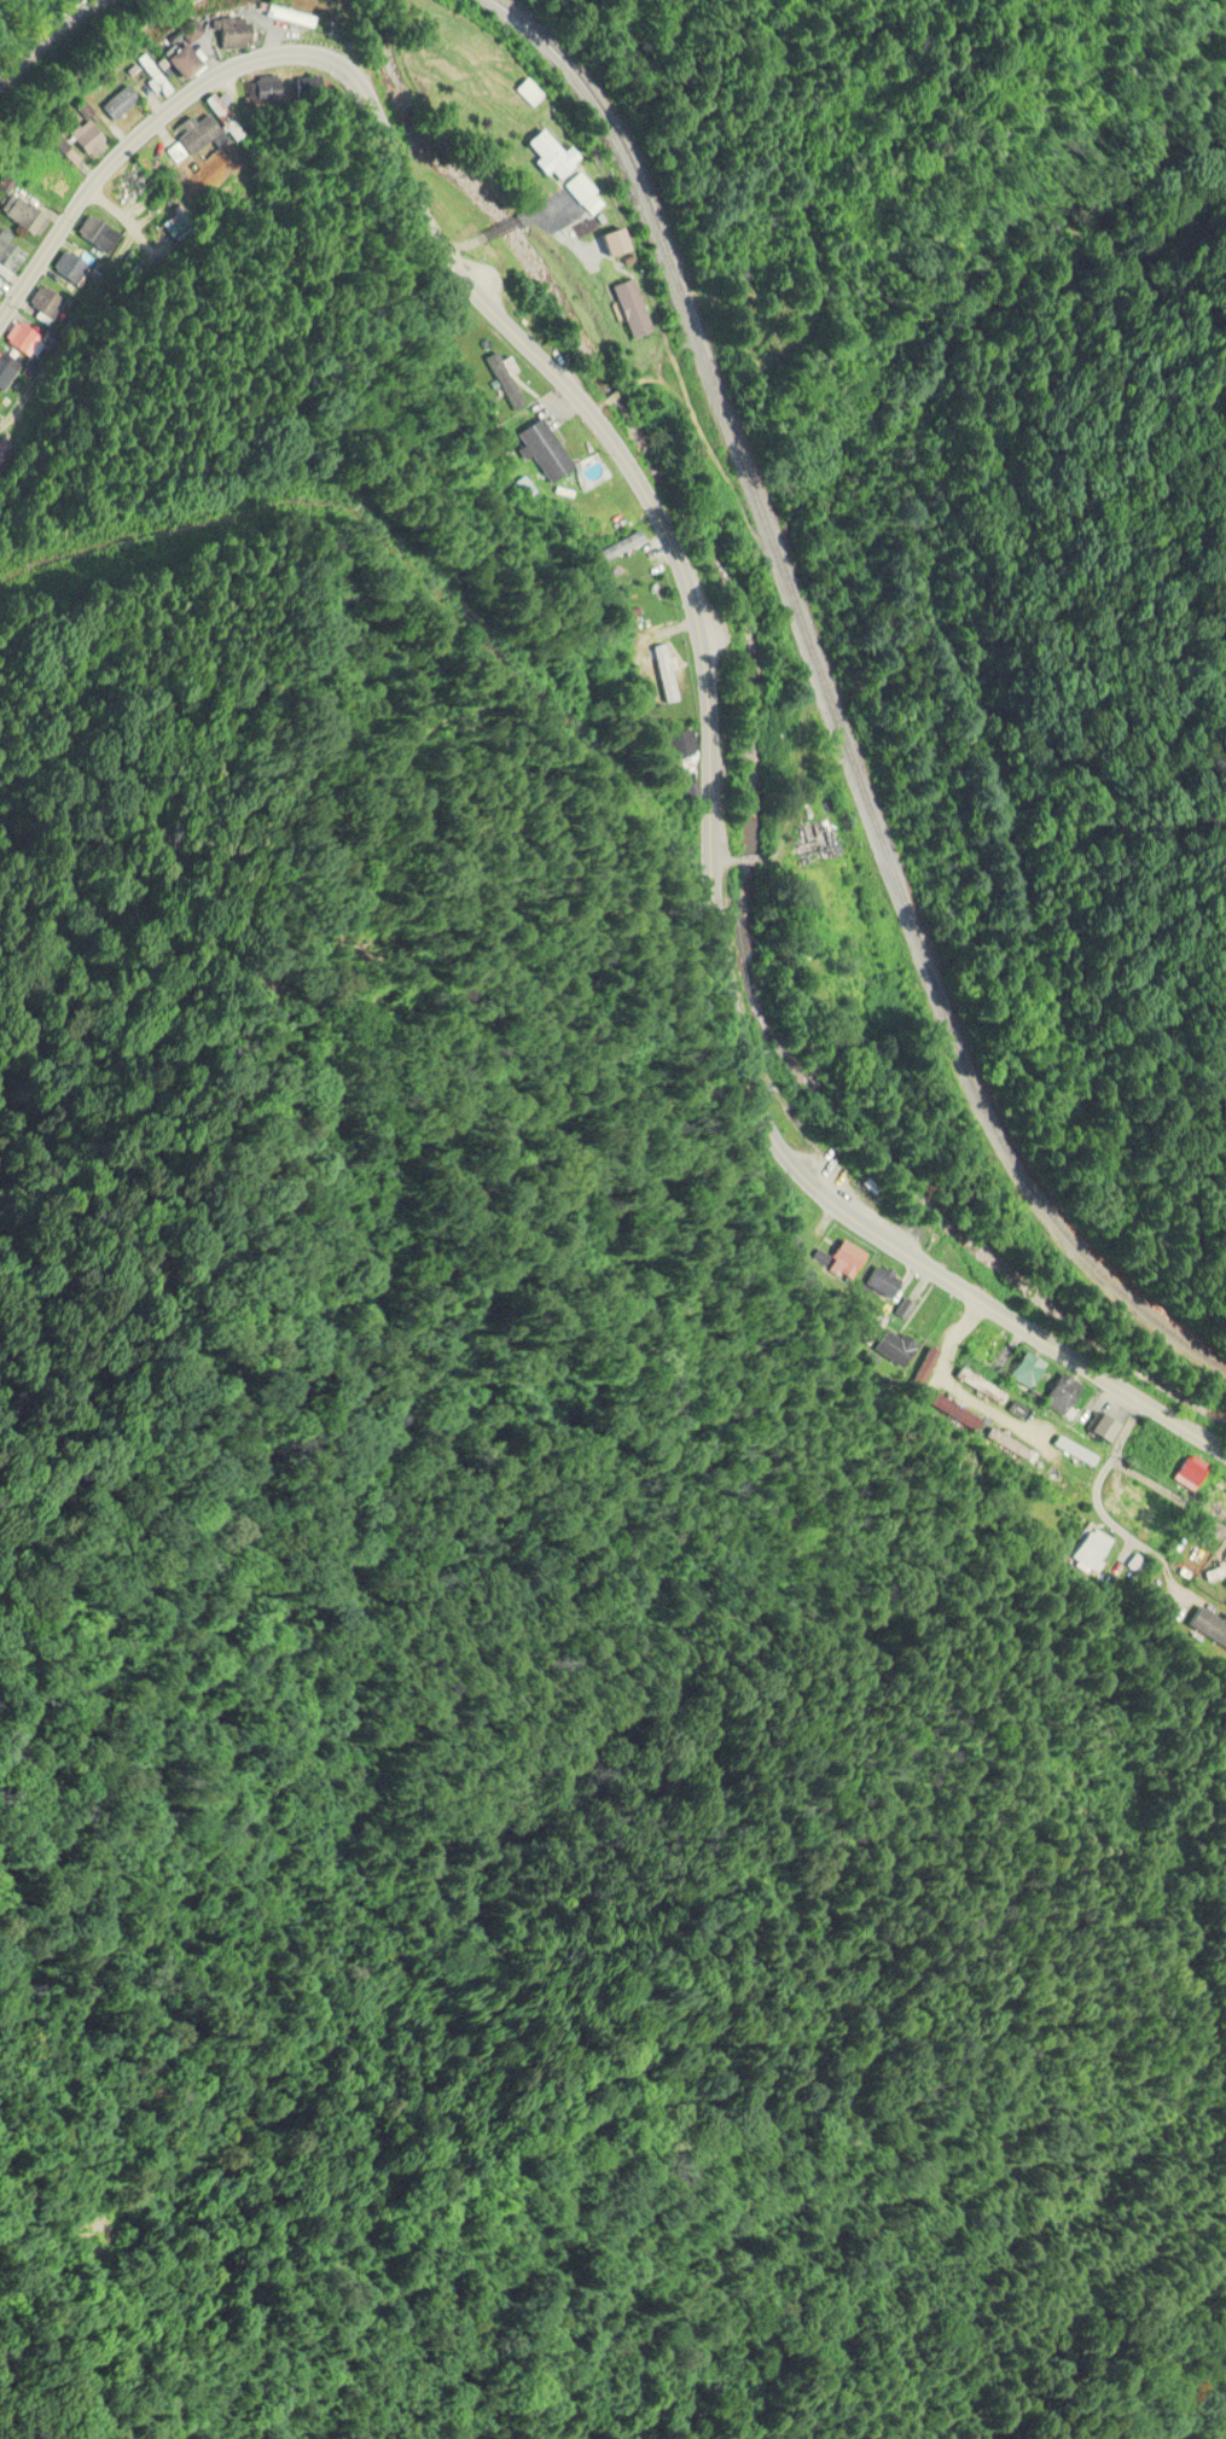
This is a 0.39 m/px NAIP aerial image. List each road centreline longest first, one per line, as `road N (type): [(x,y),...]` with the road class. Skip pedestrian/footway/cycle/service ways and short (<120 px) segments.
road 1 (secondary): [(835,1210),(790,1169),(730,1066),(708,922),(701,656),(663,529),(576,398),(447,269),(345,72),(304,53),(275,56),(179,97),(109,162),(0,319)]
road 2 (secondary): [(1225,1454),(835,1210)]

